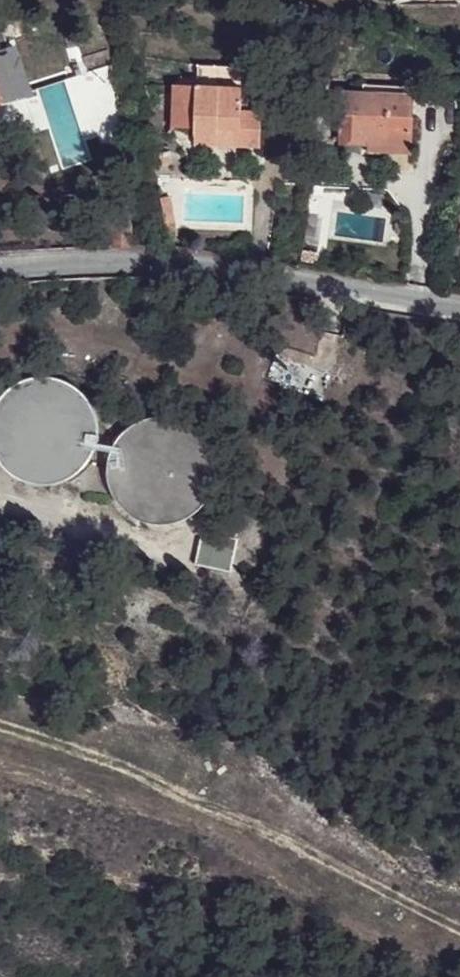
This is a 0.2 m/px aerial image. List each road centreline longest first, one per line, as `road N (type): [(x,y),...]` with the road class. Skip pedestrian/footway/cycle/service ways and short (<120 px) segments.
road 1 (unclassified): [(0,271),(173,265),(459,308)]

